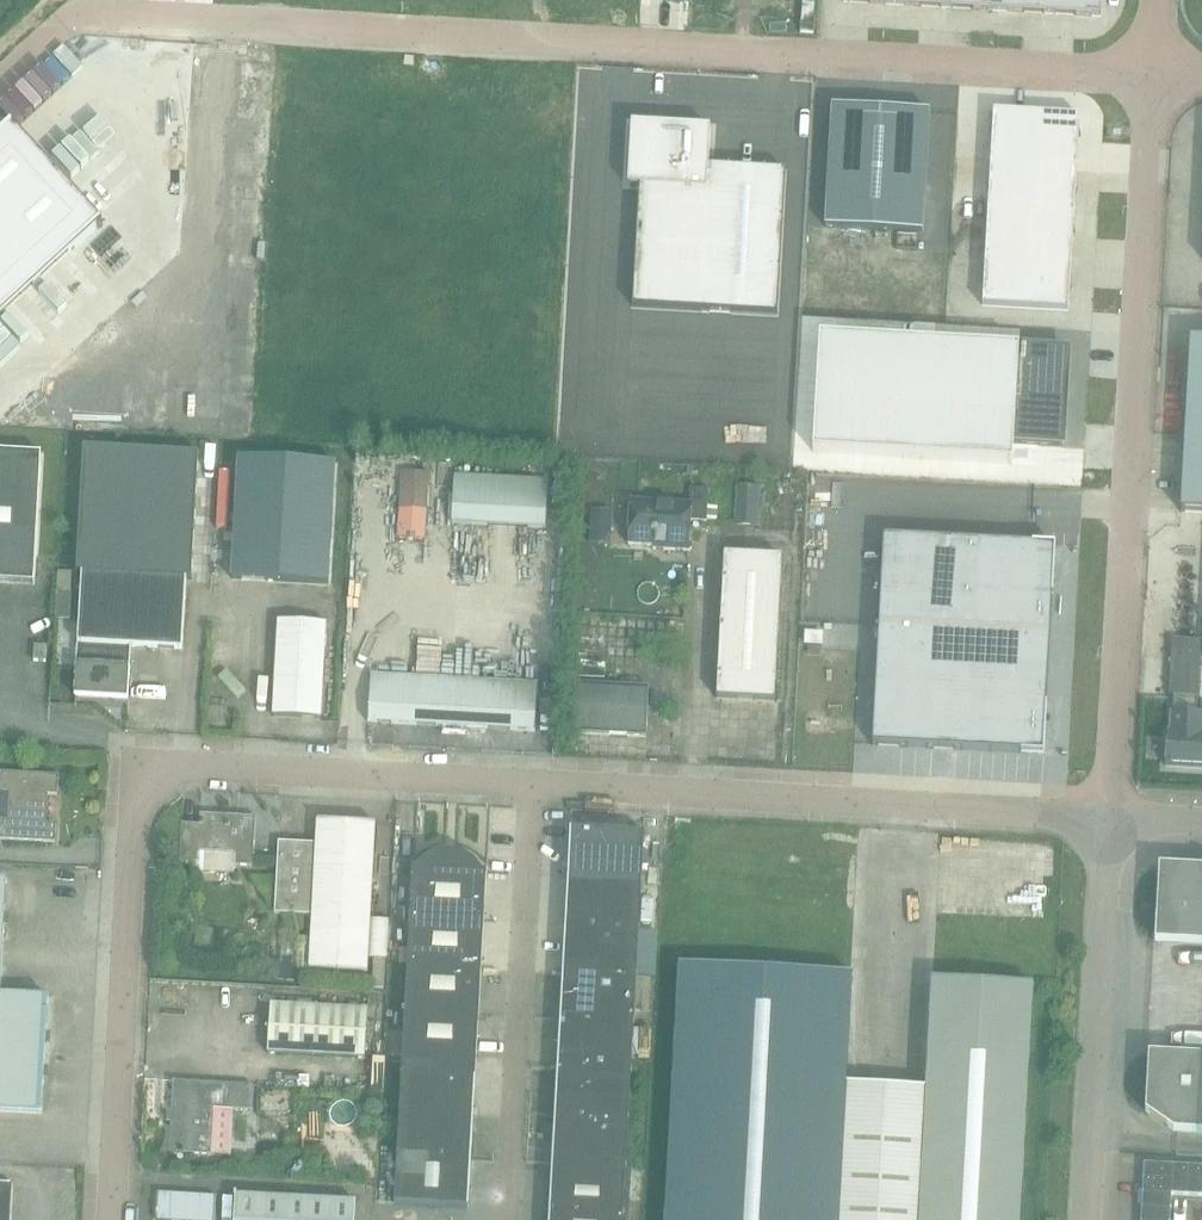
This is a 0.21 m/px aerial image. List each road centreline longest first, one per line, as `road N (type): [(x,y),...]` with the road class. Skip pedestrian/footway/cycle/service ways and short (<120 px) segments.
road 1 (residential): [(1153,66),(65,13),(0,75)]
road 2 (unclassified): [(527,791),(161,772),(138,794),(113,1219)]
road 3 (residential): [(1108,823),(1153,66)]
road 4 (unclassified): [(1108,823),(527,791)]
road 5 (unclassified): [(511,1219),(527,791)]
road 6 (unclassified): [(1086,1219),(1108,823)]

